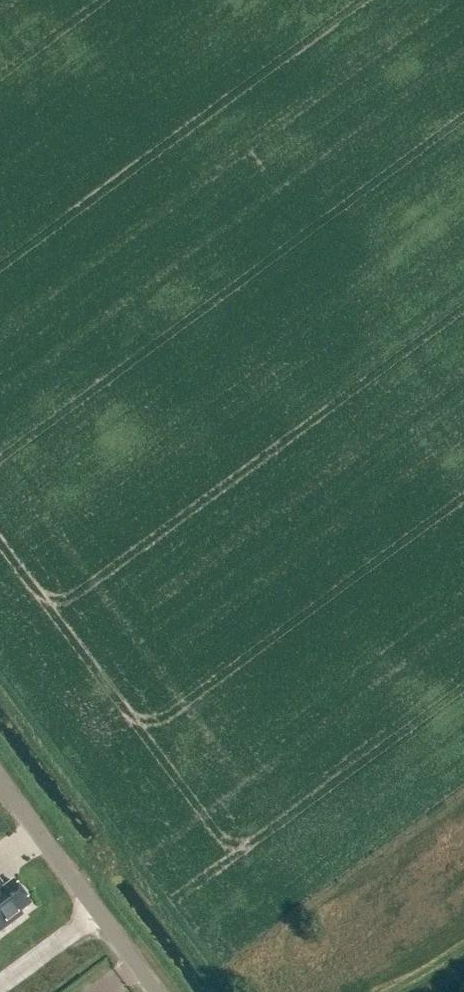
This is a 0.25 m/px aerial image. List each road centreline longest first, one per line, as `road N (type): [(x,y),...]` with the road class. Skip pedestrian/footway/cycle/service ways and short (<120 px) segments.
road 1 (unclassified): [(158,991),(0,780)]

